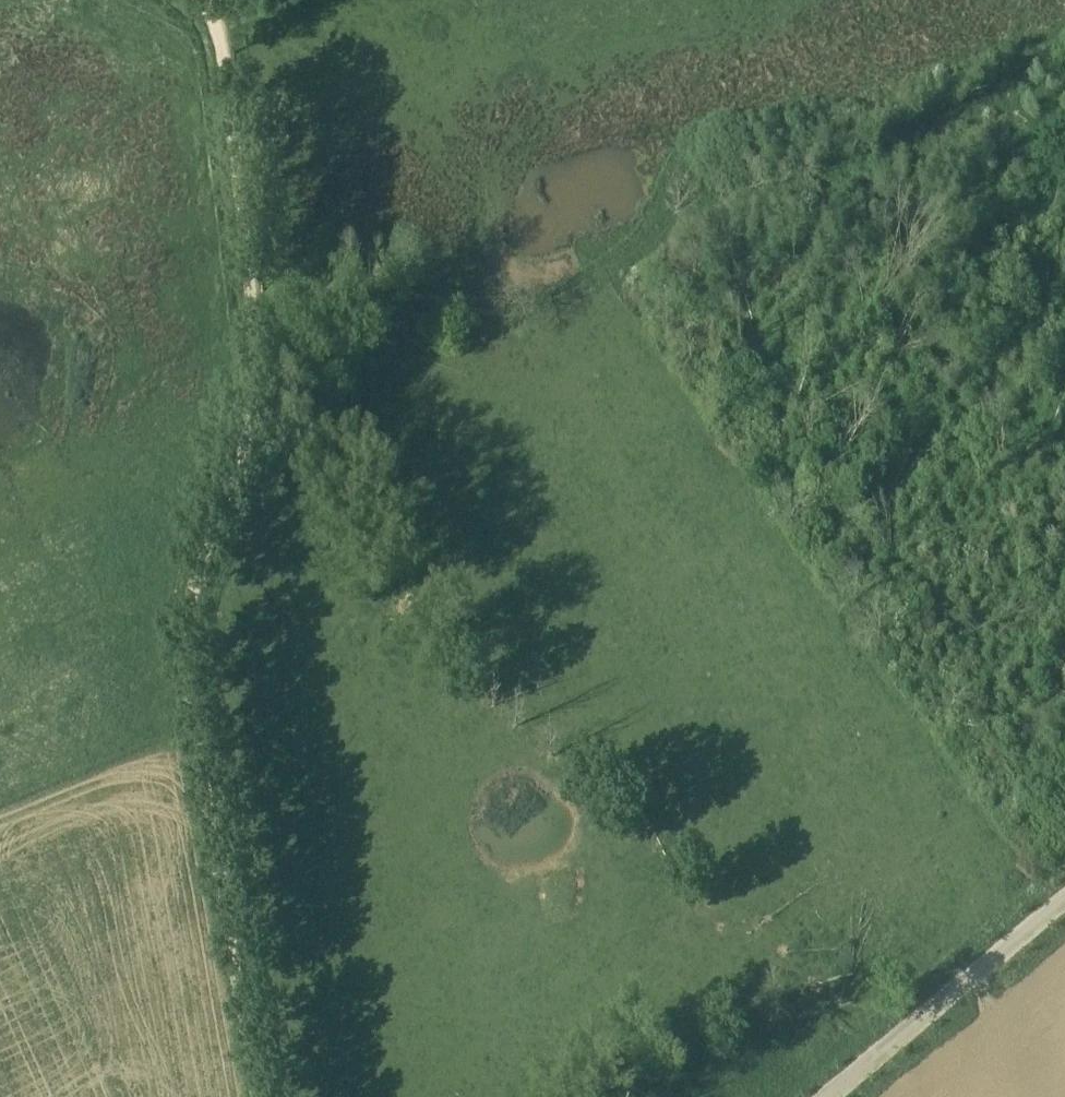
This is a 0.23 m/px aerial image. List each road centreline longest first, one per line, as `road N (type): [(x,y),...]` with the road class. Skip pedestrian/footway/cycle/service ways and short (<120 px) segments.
road 1 (track): [(261,1096),(186,691),(184,624),(199,567),(243,466),(255,405),(256,339),(225,47),(206,0)]
road 2 (unclassified): [(825,1096),(1064,899)]

